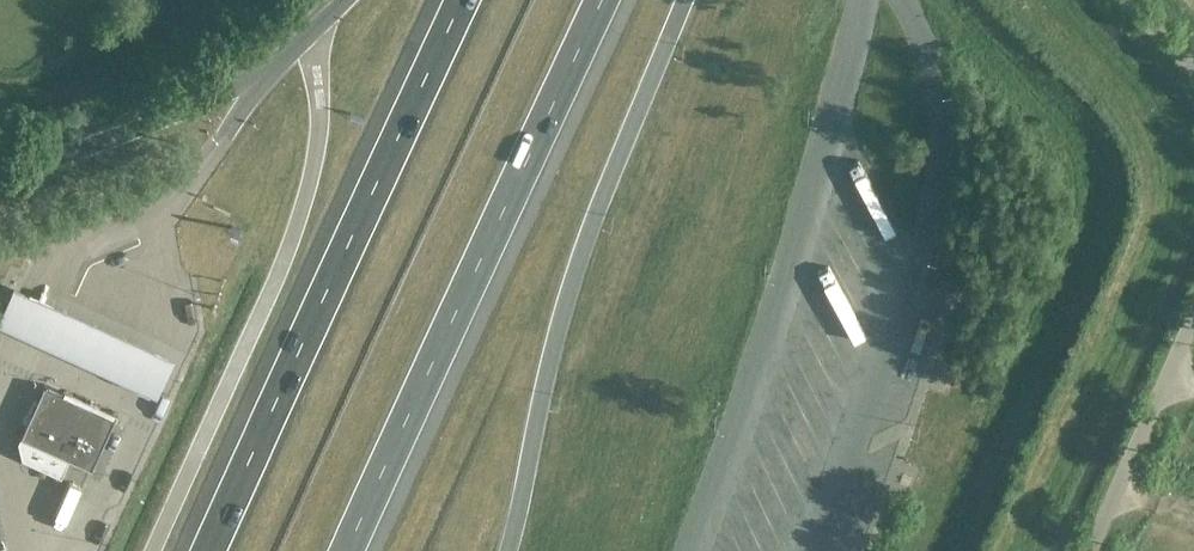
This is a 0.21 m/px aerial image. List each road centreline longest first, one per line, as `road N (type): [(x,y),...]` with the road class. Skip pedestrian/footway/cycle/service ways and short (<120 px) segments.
road 1 (motorway): [(348,550),(606,0)]
road 2 (motorway): [(467,0),(213,550)]
road 3 (unclassified): [(1093,550),(1193,324)]
road 4 (motorway): [(351,0),(262,82)]

